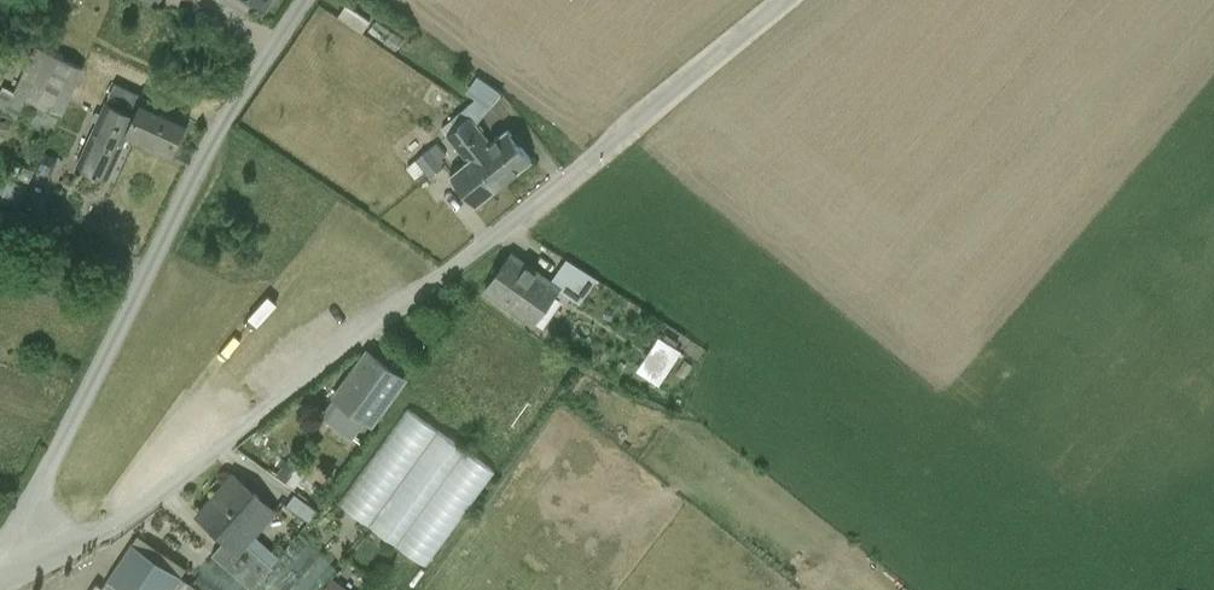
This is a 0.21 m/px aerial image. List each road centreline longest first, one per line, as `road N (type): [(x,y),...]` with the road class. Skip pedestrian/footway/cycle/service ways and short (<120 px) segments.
road 1 (unclassified): [(0,579),(111,530),(278,412),(766,0)]
road 2 (unclassified): [(304,0),(220,126),(143,284),(0,538)]

